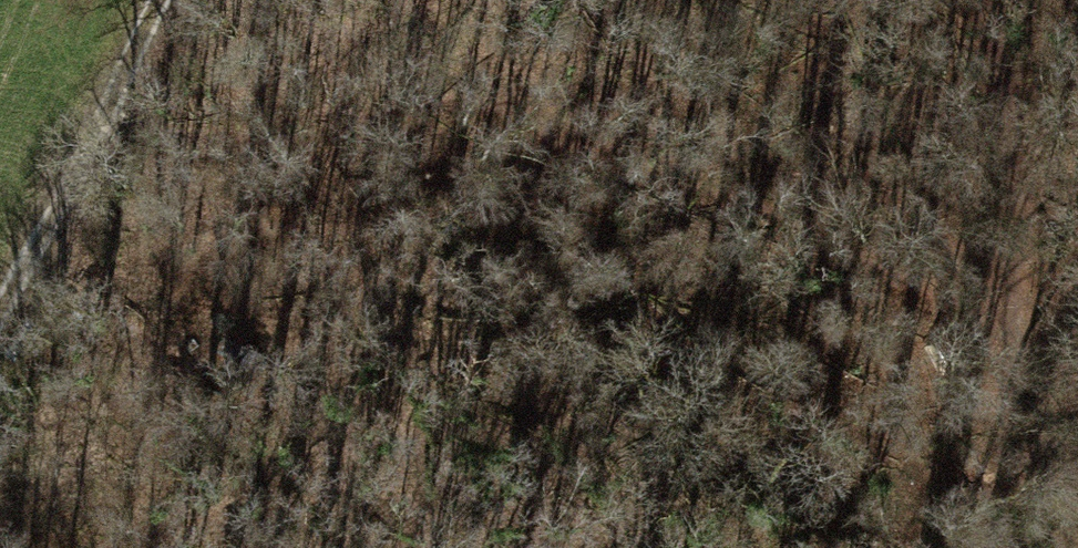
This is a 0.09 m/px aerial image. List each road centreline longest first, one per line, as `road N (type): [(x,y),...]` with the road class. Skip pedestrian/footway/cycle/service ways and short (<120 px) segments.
road 1 (track): [(980,0),(1008,326)]
road 2 (track): [(0,328),(109,119)]
road 3 (track): [(1008,326),(1020,547)]
road 4 (track): [(109,119),(164,0)]

